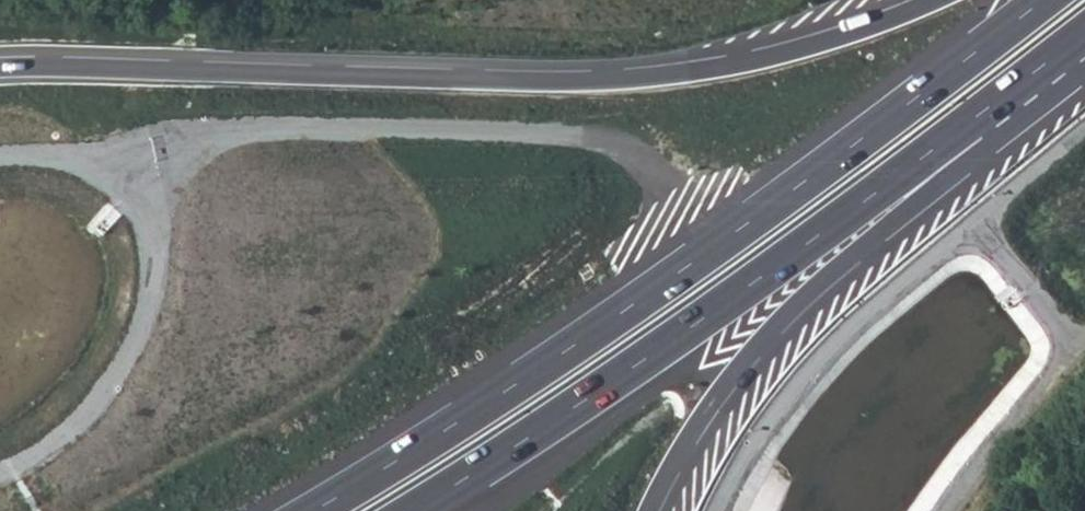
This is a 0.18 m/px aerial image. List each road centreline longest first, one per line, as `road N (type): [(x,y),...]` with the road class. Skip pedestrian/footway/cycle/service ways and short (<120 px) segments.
road 1 (motorway): [(933,0),(826,38),(655,77),(0,66)]
road 2 (motorway): [(1048,0),(791,204),(558,368),(326,510)]
road 3 (motorway): [(418,510),(678,336),(986,111)]
road 4 (motorway): [(653,510),(761,341),(842,259),(951,175),(986,111)]
road 5 (motorway): [(986,111),(1084,33)]

